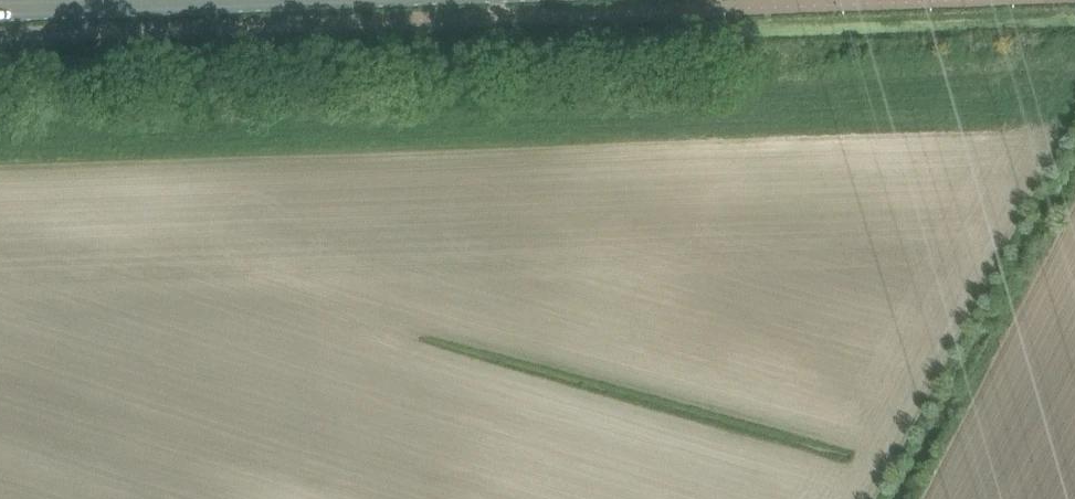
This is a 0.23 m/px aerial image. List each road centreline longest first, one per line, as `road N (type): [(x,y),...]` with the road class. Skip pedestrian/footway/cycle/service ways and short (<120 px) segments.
road 1 (tertiary): [(252,0),(0,10)]

